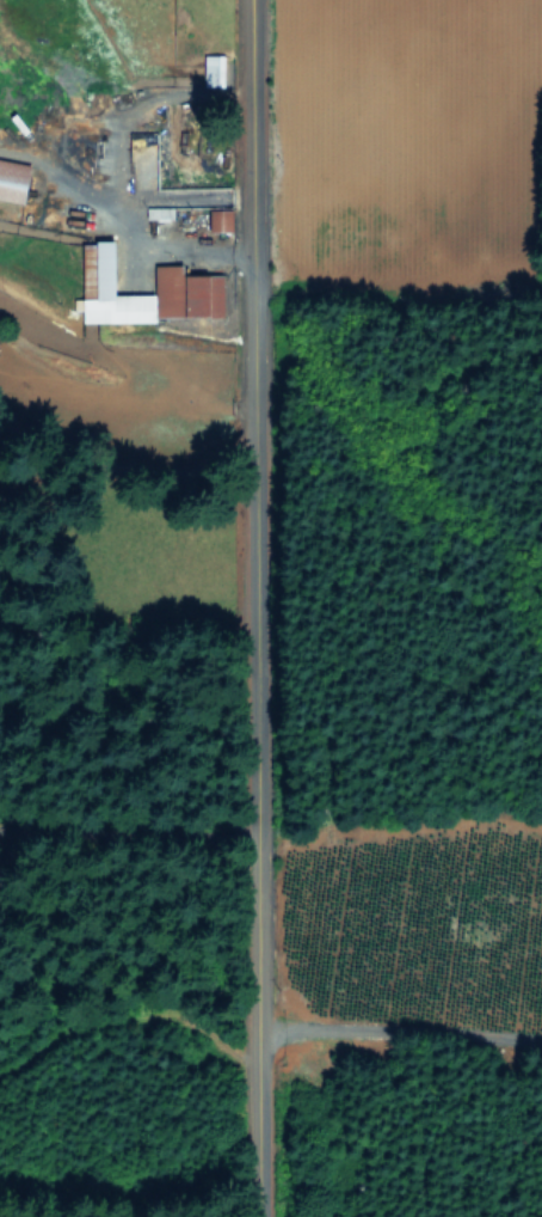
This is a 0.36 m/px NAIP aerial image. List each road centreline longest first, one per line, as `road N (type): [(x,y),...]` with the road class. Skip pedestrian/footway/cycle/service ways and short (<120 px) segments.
road 1 (residential): [(252,855),(246,0)]
road 2 (residential): [(257,1216),(248,1044),(252,855),(346,775),(353,707),(350,652),(306,599),(411,494)]

